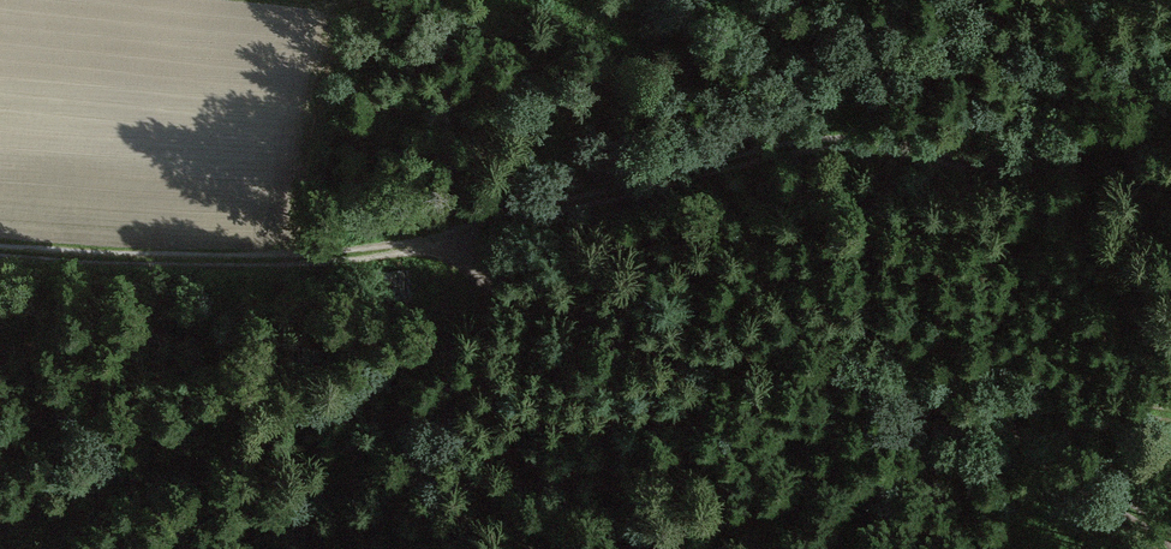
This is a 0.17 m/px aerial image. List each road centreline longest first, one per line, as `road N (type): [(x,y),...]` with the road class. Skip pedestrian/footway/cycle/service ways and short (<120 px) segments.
road 1 (track): [(0,249),(259,260),(386,251),(806,143),(884,146),(989,166),(1038,159),(1170,93)]
road 2 (track): [(439,235),(525,295),(571,310),(856,366),(912,388),(1022,441),(1170,536)]

